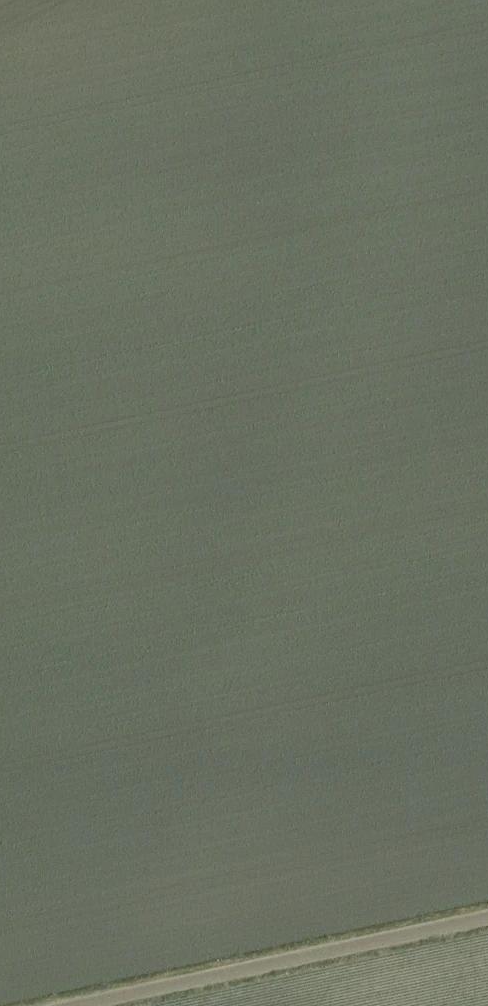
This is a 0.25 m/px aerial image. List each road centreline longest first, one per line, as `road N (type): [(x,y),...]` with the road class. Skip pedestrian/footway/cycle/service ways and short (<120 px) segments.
road 1 (unclassified): [(71,1005),(487,916)]

